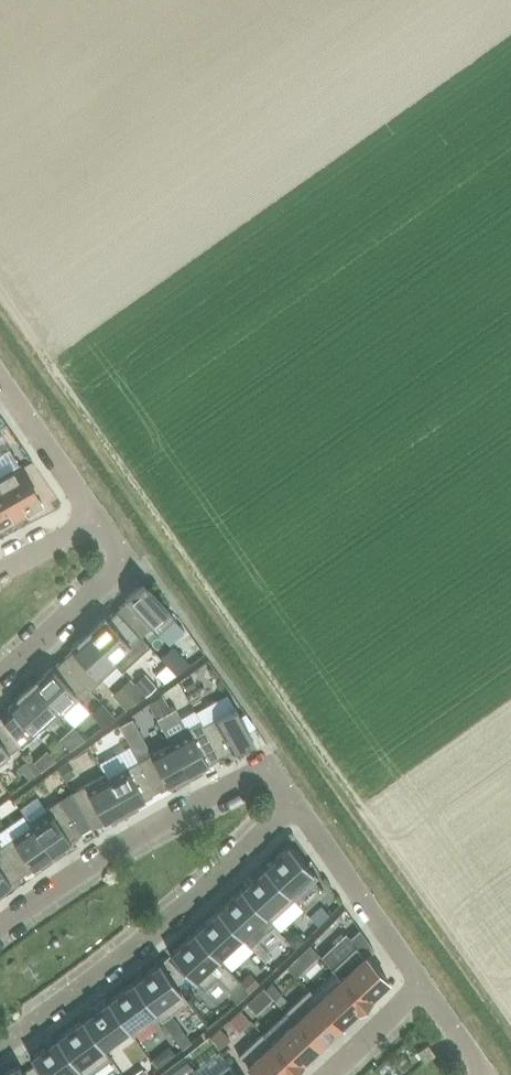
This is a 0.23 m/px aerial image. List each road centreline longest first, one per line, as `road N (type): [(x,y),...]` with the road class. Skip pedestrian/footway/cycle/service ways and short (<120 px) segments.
road 1 (residential): [(292,803),(149,937),(0,1045)]
road 2 (residential): [(0,925),(146,830),(268,768),(292,803)]
road 3 (residential): [(292,803),(421,984)]
road 4 (residential): [(97,521),(123,559),(0,676)]
road 5 (residential): [(0,381),(97,521)]
road 6 (residential): [(421,984),(327,1074)]

